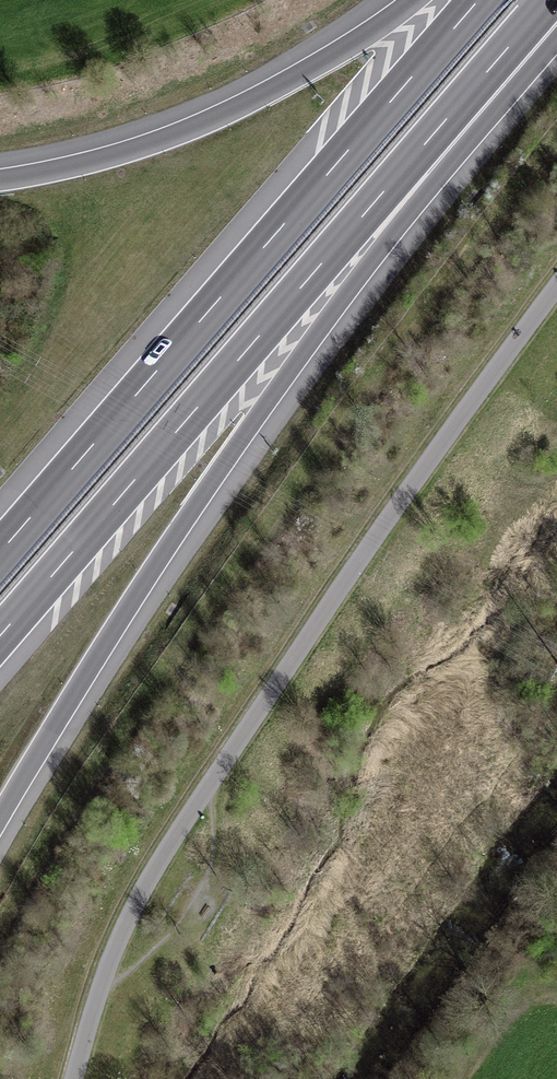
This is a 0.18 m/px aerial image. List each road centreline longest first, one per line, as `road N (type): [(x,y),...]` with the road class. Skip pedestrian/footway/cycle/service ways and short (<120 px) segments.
road 1 (track): [(71,1078),(91,999),(127,914),(372,538),(556,290)]
road 2 (motorway): [(0,822),(152,577),(492,68)]
road 3 (motorway): [(0,638),(492,68)]
road 4 (motorway): [(476,0),(0,551)]
road 5 (motorway): [(411,0),(297,74),(188,128),(0,177)]

